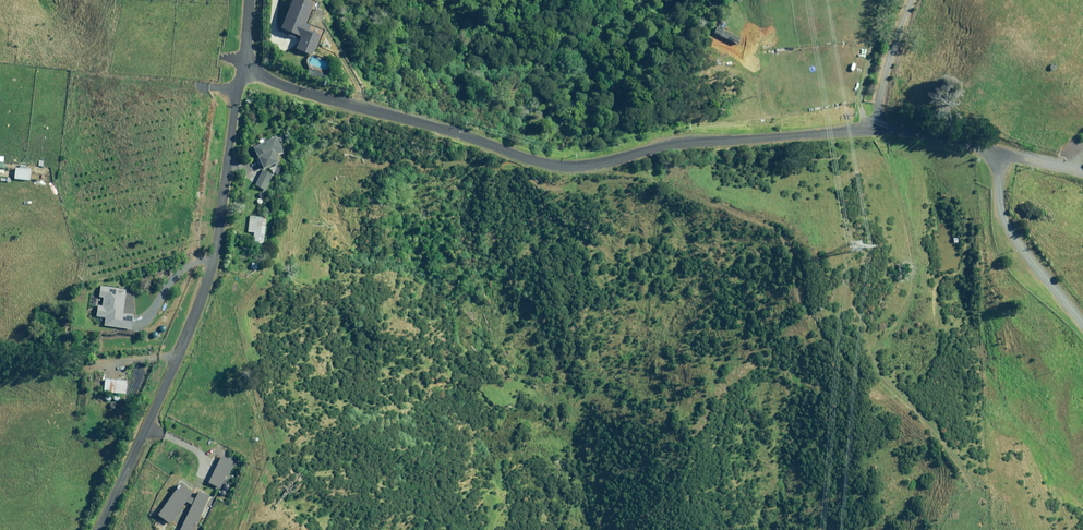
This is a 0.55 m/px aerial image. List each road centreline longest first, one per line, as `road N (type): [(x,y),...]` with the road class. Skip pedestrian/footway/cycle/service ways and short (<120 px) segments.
road 1 (unclassified): [(242,71),(549,167),(578,168),(680,143),(871,129)]
road 2 (unclassified): [(96,529),(208,271),(242,71)]
road 3 (unclassified): [(871,129),(1082,173)]
road 4 (track): [(1001,154),(1007,226),(1082,320)]
road 5 (unclassified): [(871,129),(914,0)]

